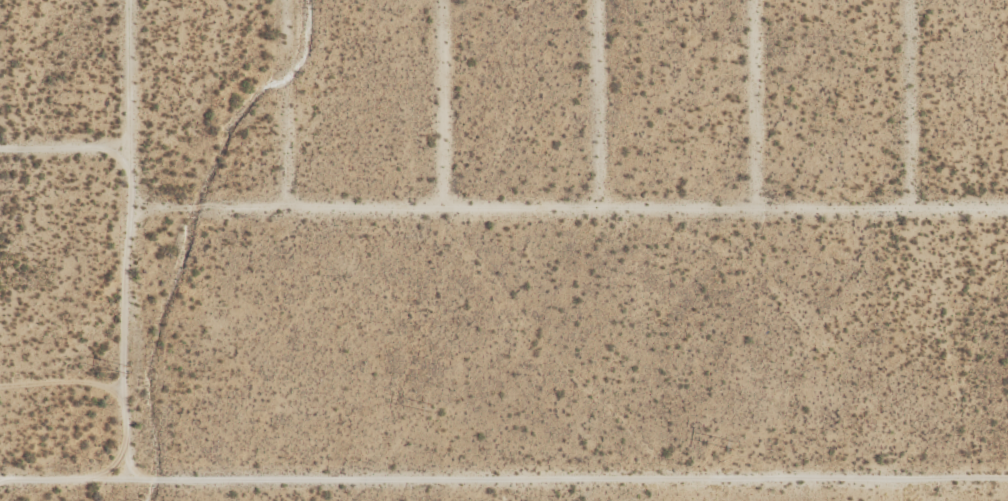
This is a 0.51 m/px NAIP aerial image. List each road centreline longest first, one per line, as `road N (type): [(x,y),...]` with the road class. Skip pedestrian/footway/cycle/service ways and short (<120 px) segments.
road 1 (residential): [(1007,478),(0,481)]
road 2 (track): [(1007,227),(126,224)]
road 3 (track): [(126,0),(129,479)]
road 4 (track): [(756,226),(752,0)]
road 5 (track): [(910,226),(909,0)]
road 6 (track): [(440,225),(438,0)]
road 7 (track): [(596,225),(595,0)]
road 8 (track): [(283,0),(286,224)]
road 9 (track): [(0,164),(126,163)]

